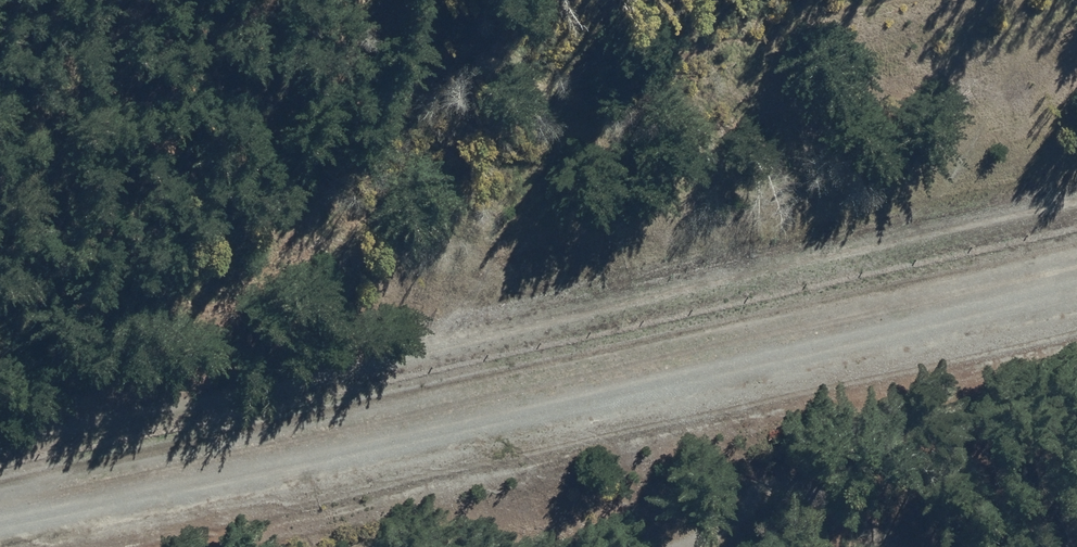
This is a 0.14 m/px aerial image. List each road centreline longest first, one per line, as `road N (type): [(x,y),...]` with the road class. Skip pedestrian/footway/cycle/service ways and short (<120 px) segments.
road 1 (track): [(0,445),(1076,200)]
road 2 (unclassified): [(0,506),(1076,277)]
road 3 (track): [(394,422),(386,498),(352,546)]

